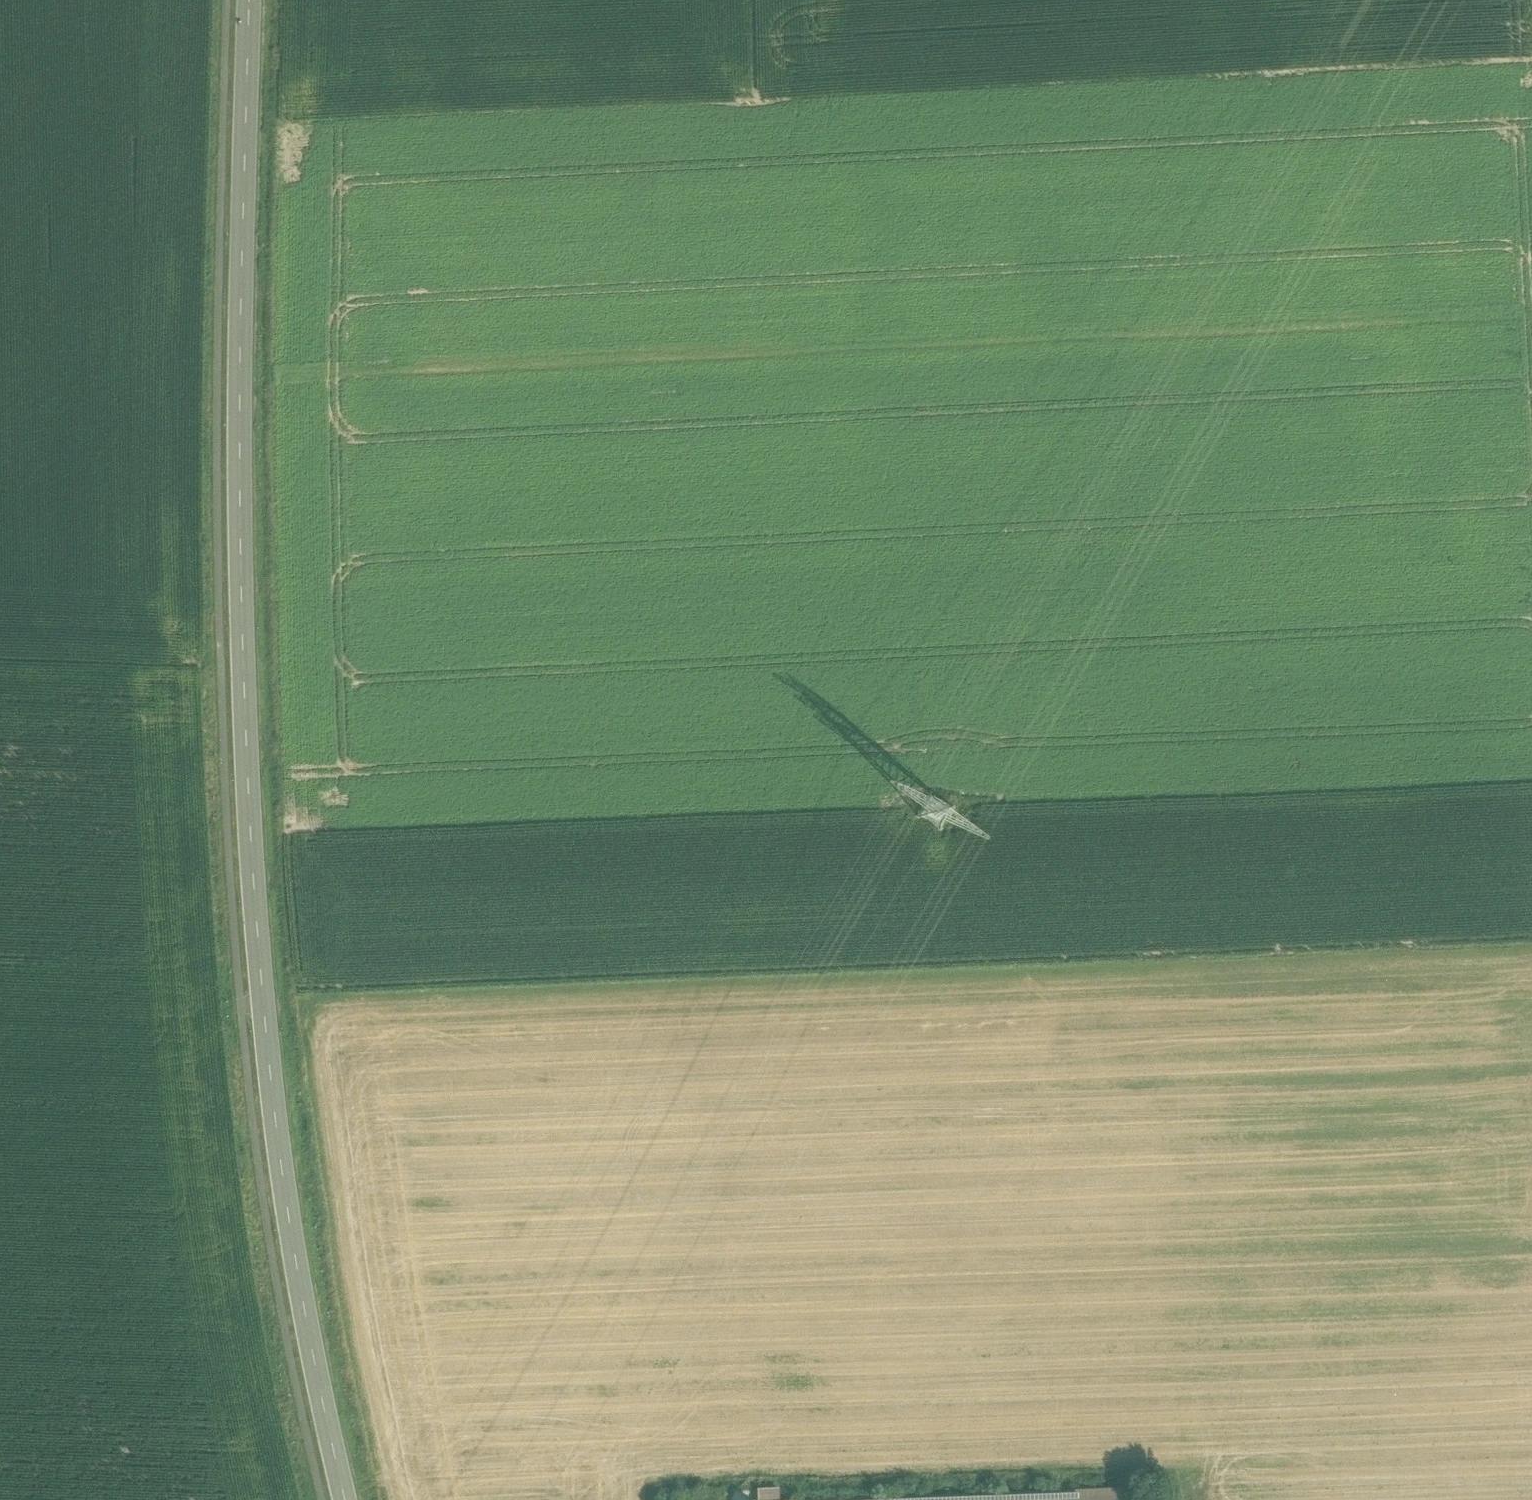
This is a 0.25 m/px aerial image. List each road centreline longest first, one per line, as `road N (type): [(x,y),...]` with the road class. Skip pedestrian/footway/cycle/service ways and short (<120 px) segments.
road 1 (tertiary): [(346,1499),(295,1240),(254,873),(241,509),(250,0)]

